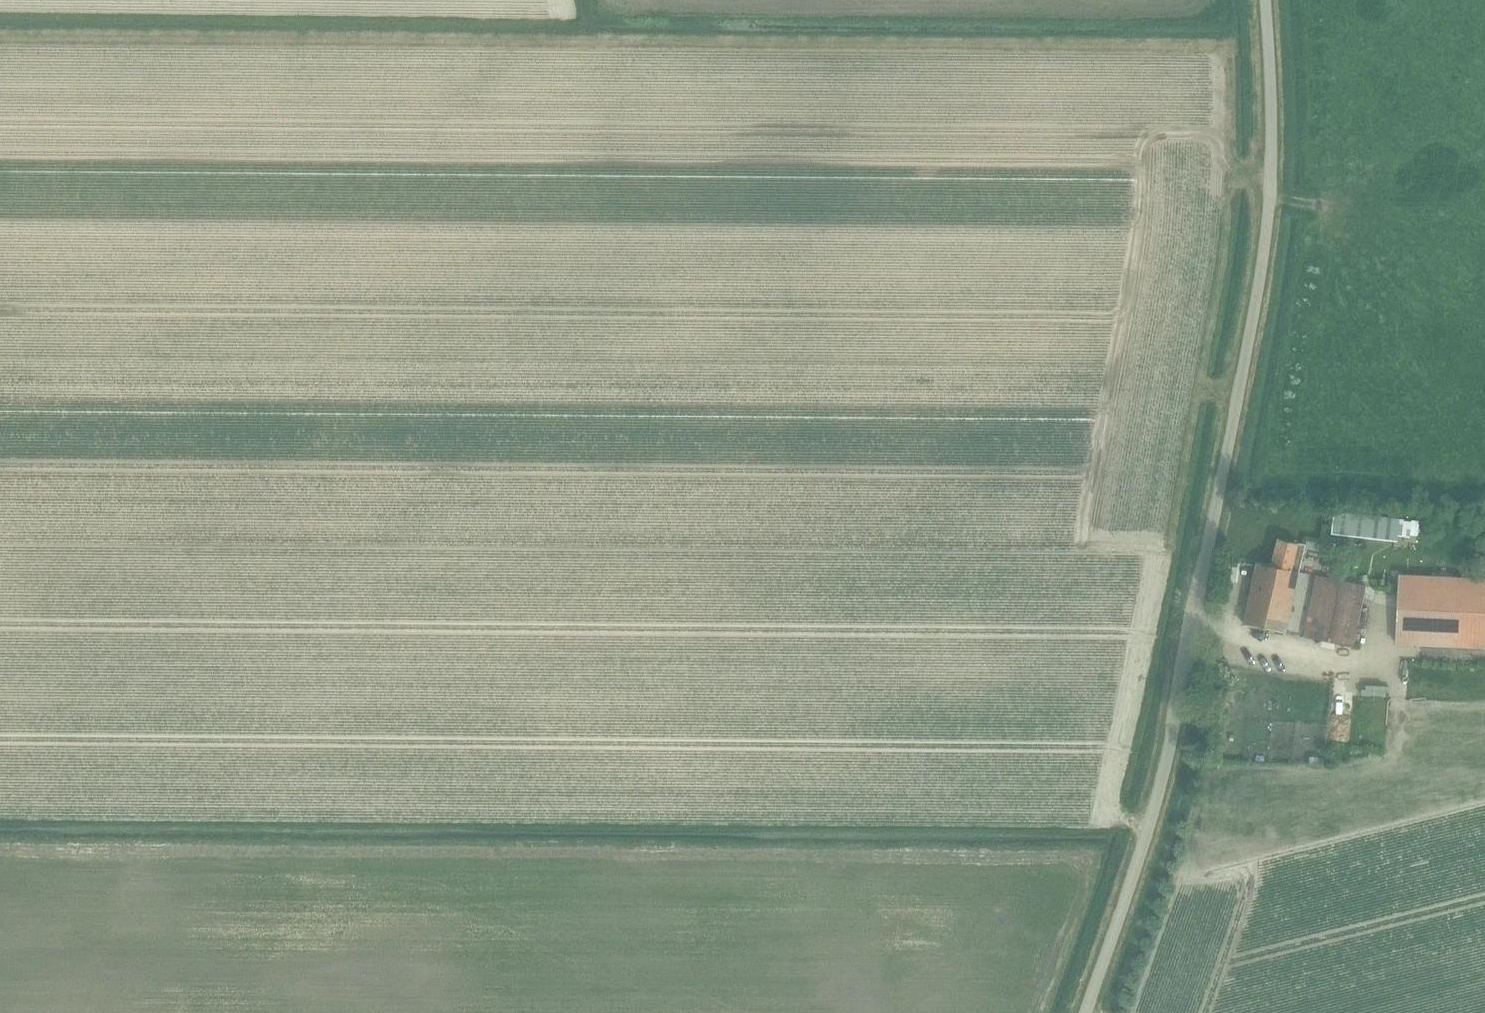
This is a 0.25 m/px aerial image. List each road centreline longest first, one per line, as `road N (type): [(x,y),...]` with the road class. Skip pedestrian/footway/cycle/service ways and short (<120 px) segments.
road 1 (unclassified): [(1085,1012),(1168,758),(1259,288),(1273,169),(1266,0)]

